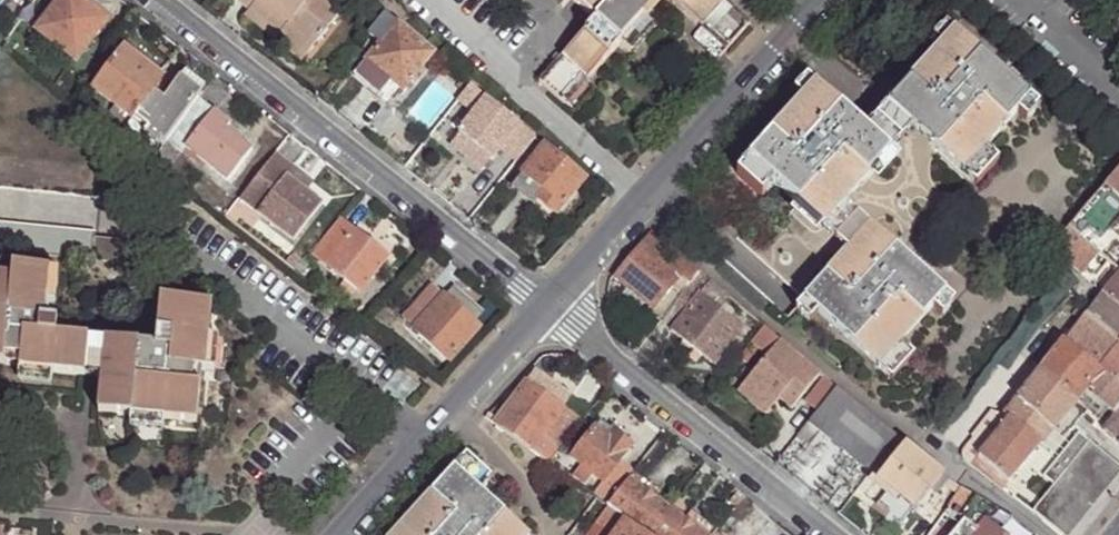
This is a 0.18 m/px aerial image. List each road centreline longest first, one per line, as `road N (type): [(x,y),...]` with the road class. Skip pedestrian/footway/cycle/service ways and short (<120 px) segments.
road 1 (residential): [(548,312),(160,0)]
road 2 (residential): [(825,534),(548,312)]
road 3 (residential): [(344,534),(548,312)]
road 4 (residential): [(428,0),(645,195)]
road 5 (residential): [(645,195),(823,0)]
road 6 (residential): [(548,312),(645,195)]

